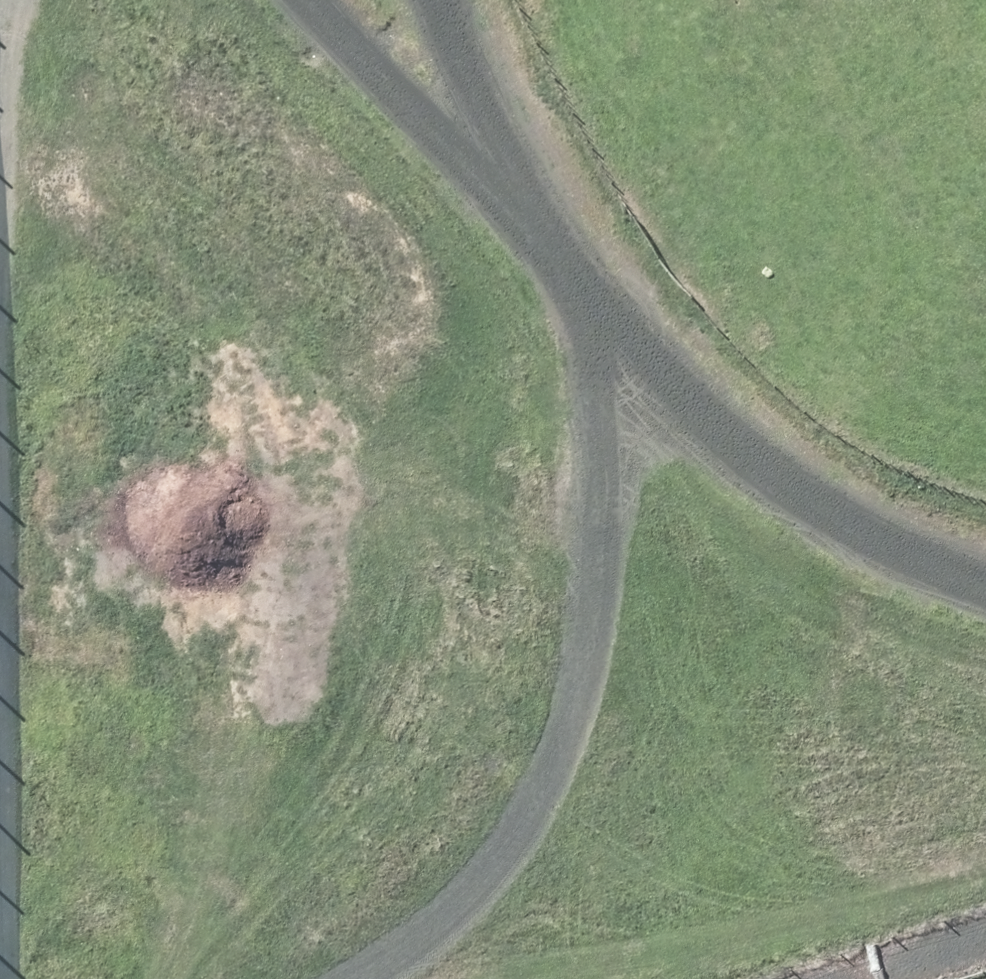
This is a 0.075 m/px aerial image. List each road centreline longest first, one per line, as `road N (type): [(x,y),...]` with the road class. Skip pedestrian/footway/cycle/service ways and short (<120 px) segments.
road 1 (track): [(37,978),(27,0)]
road 2 (track): [(985,596),(954,590),(627,350),(456,92),(429,0)]
road 3 (track): [(627,350),(606,579),(496,874),(376,978)]
road 4 (track): [(349,0),(544,224)]

